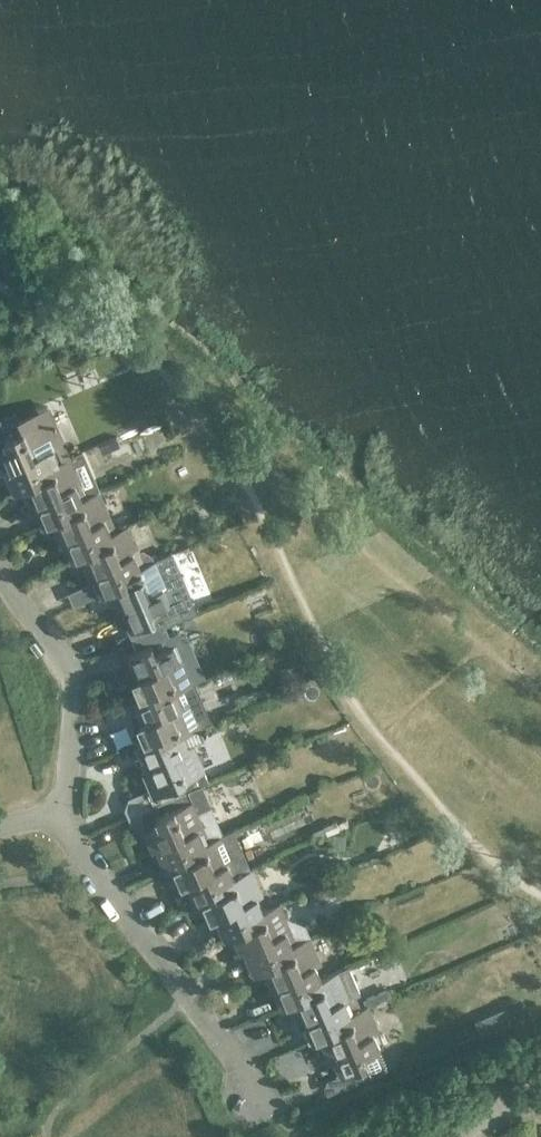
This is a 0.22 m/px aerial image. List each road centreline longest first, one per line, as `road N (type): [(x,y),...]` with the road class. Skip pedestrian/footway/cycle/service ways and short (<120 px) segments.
road 1 (residential): [(271,1107),(61,819)]
road 2 (residential): [(61,819),(77,715),(74,675),(57,642),(0,577)]

